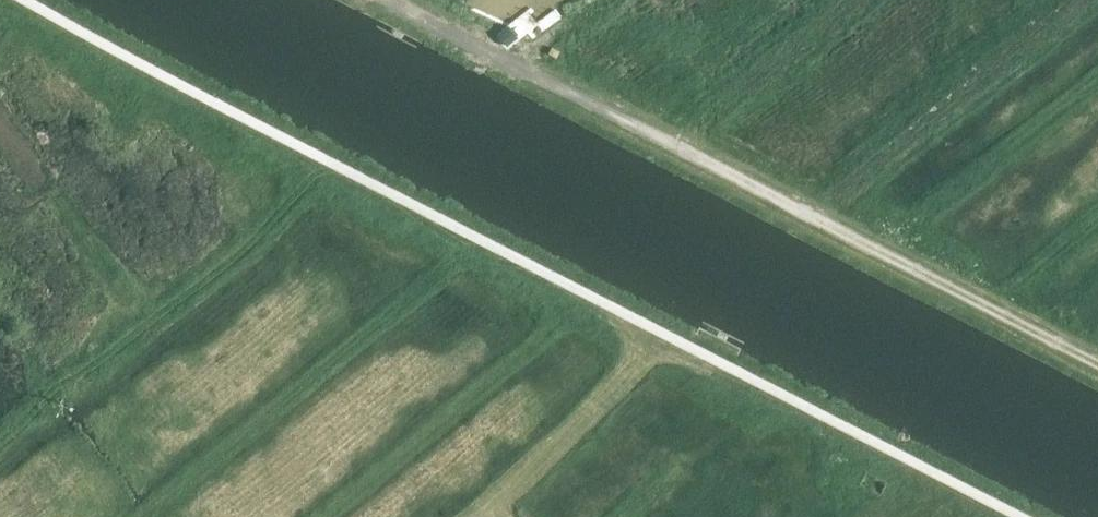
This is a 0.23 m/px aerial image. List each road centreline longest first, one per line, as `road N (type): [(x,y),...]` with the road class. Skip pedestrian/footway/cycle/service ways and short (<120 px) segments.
road 1 (track): [(998,516),(13,0)]
road 2 (unclassified): [(1097,365),(389,0)]

